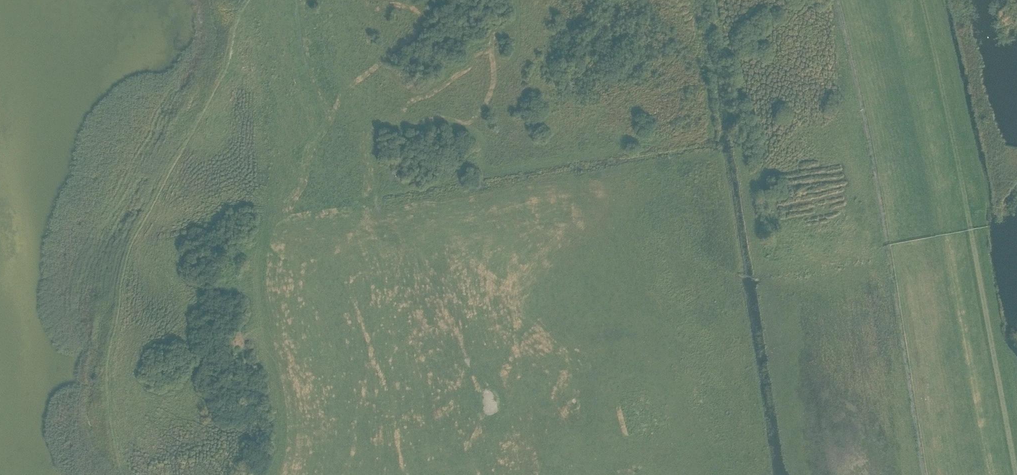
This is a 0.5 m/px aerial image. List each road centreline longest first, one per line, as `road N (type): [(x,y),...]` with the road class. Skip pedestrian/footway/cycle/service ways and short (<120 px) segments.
road 1 (track): [(1016,474),(924,0)]

